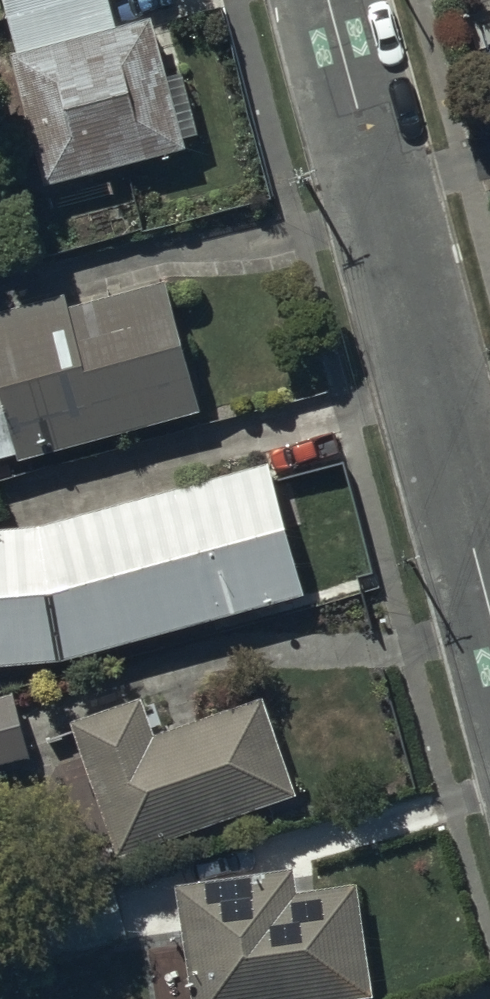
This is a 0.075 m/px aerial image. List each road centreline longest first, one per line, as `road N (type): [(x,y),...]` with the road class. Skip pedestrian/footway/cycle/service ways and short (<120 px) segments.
road 1 (residential): [(330,0),(489,606)]

